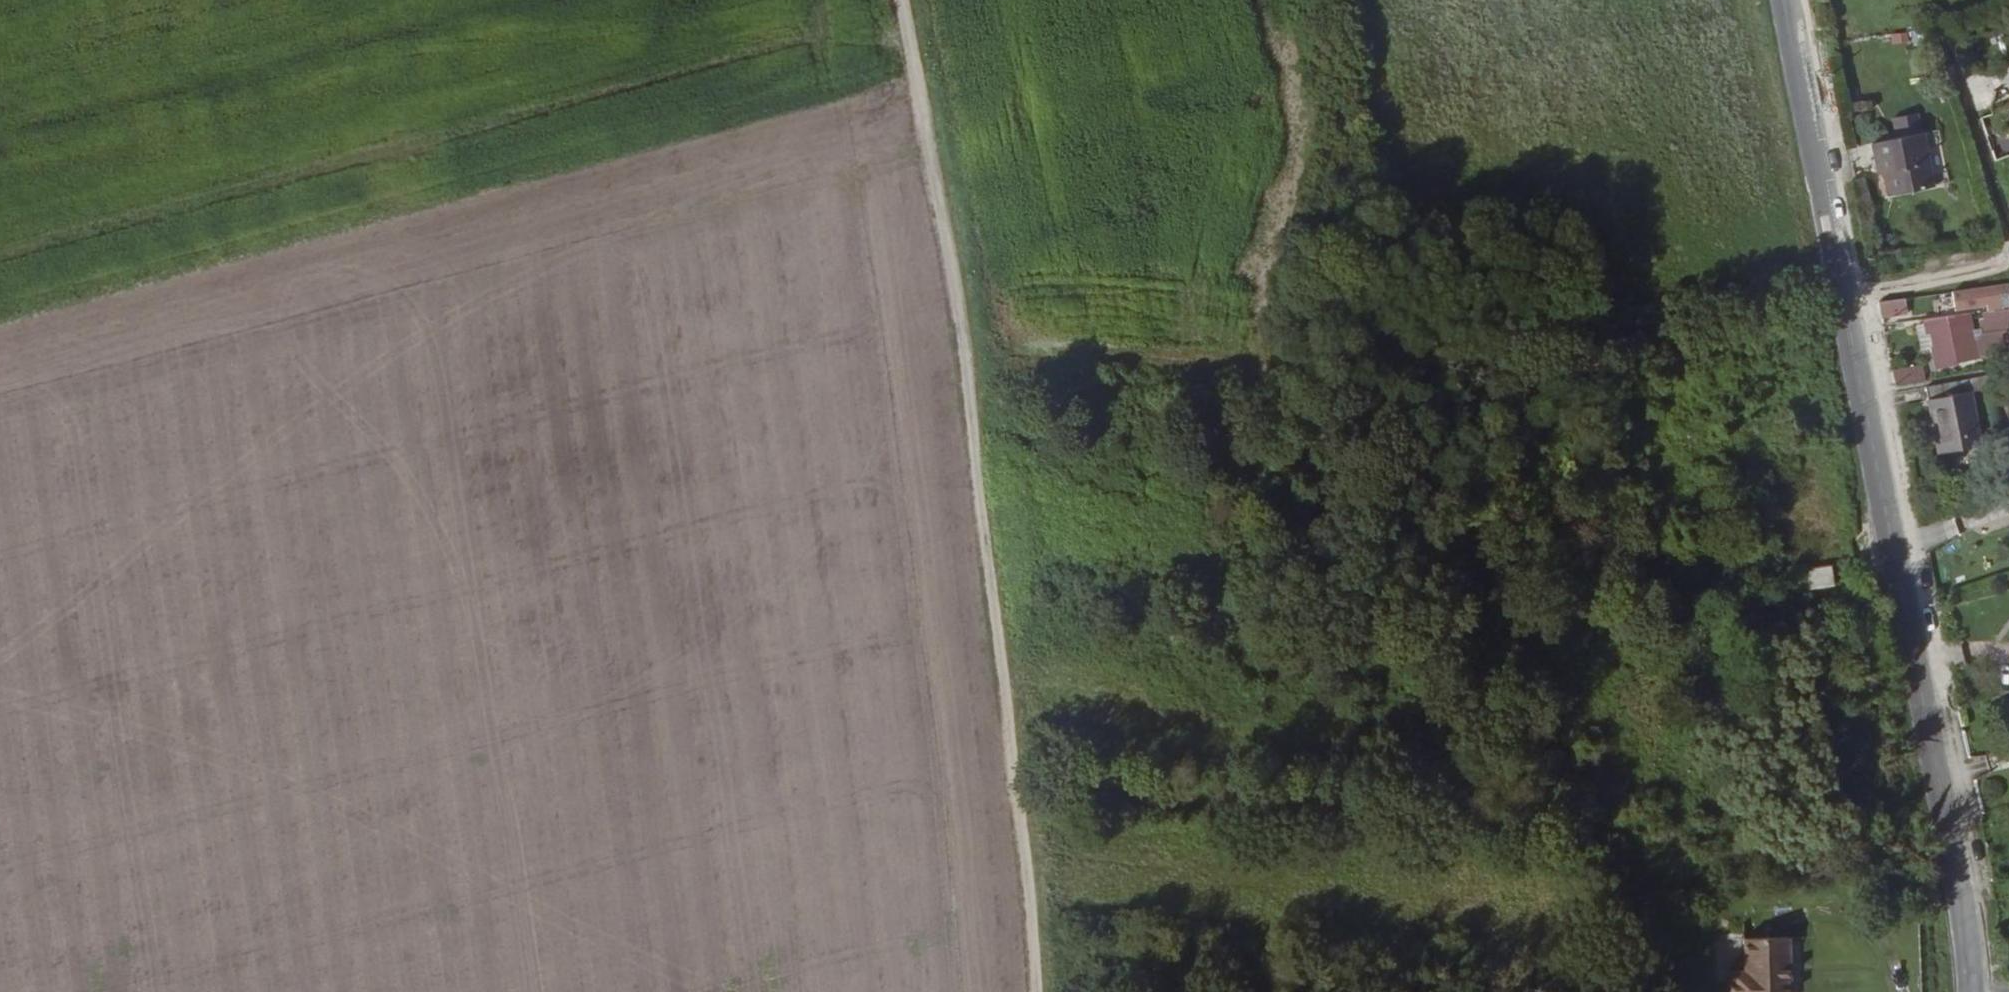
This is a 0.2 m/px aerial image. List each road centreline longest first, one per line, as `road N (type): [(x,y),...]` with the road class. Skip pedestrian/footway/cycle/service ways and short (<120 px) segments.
road 1 (tertiary): [(1973,991),(1787,0)]
road 2 (track): [(1039,991),(992,451),(901,0)]

